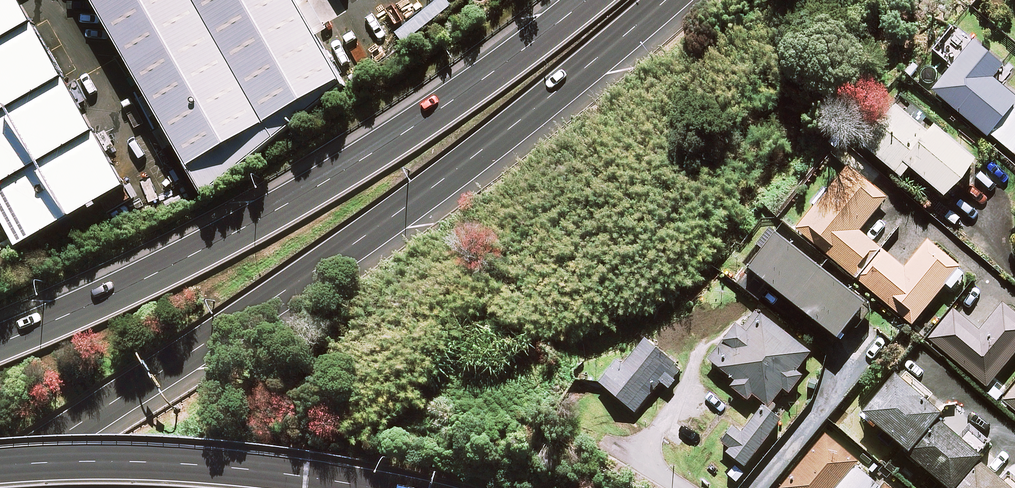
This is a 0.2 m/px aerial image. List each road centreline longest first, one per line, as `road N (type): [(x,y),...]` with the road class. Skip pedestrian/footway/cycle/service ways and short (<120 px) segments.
road 1 (trunk): [(666,0),(396,215),(170,367),(0,467)]
road 2 (trunk): [(0,343),(197,253),(340,174),(588,0)]
road 3 (trunk): [(0,469),(192,465),(367,487)]

